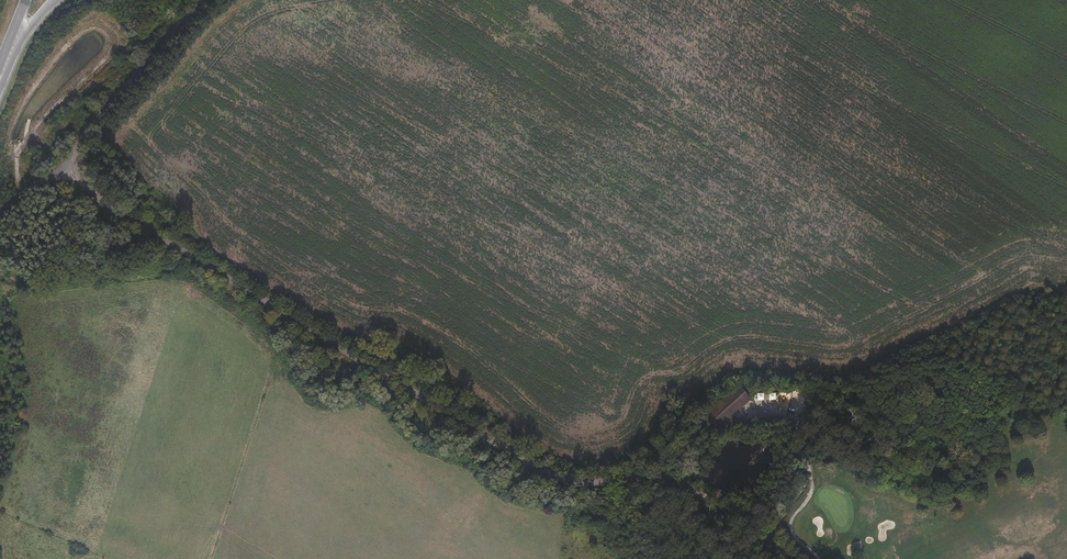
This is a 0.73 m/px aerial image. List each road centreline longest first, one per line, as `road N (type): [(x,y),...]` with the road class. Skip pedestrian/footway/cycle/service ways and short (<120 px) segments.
road 1 (unclassified): [(791,558),(683,485),(571,480),(524,461),(87,185),(78,160),(97,118),(210,0)]

